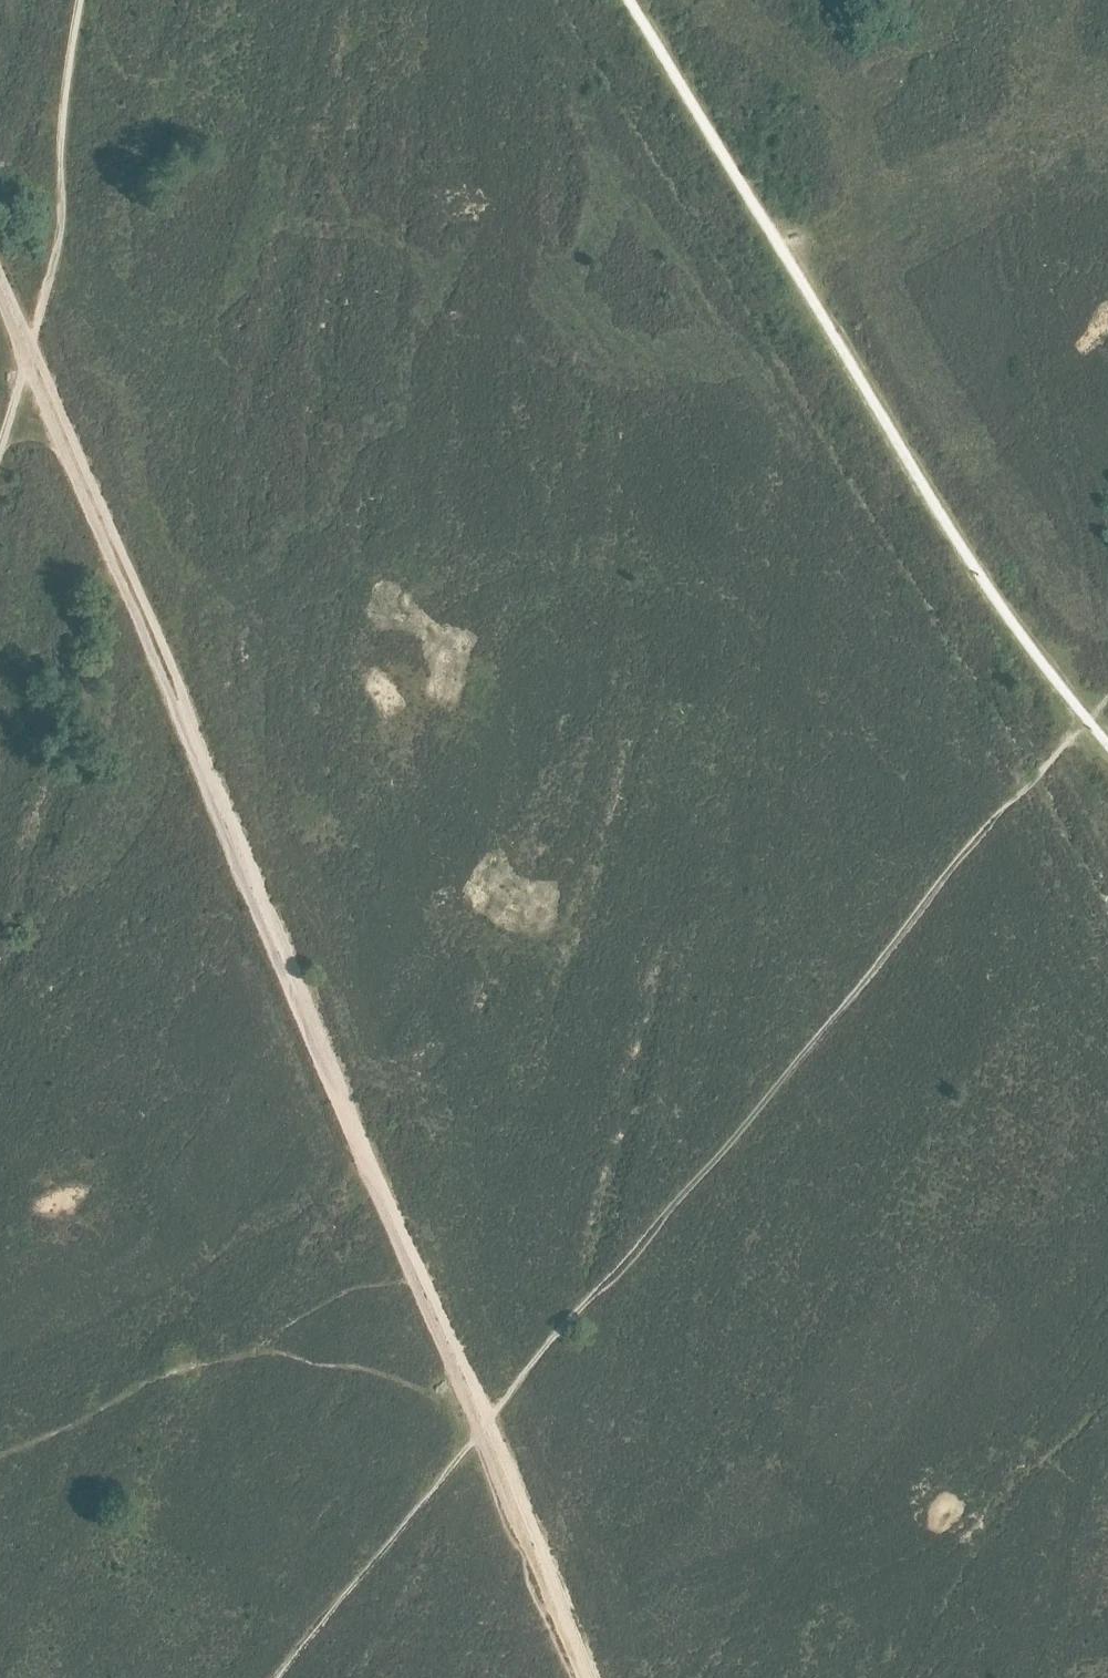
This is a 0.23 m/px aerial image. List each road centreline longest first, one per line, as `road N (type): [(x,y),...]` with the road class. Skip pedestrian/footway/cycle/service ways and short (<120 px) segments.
road 1 (track): [(591,1677),(421,1270),(313,1040),(187,710),(0,274)]
road 2 (track): [(0,441),(45,301),(90,0)]

